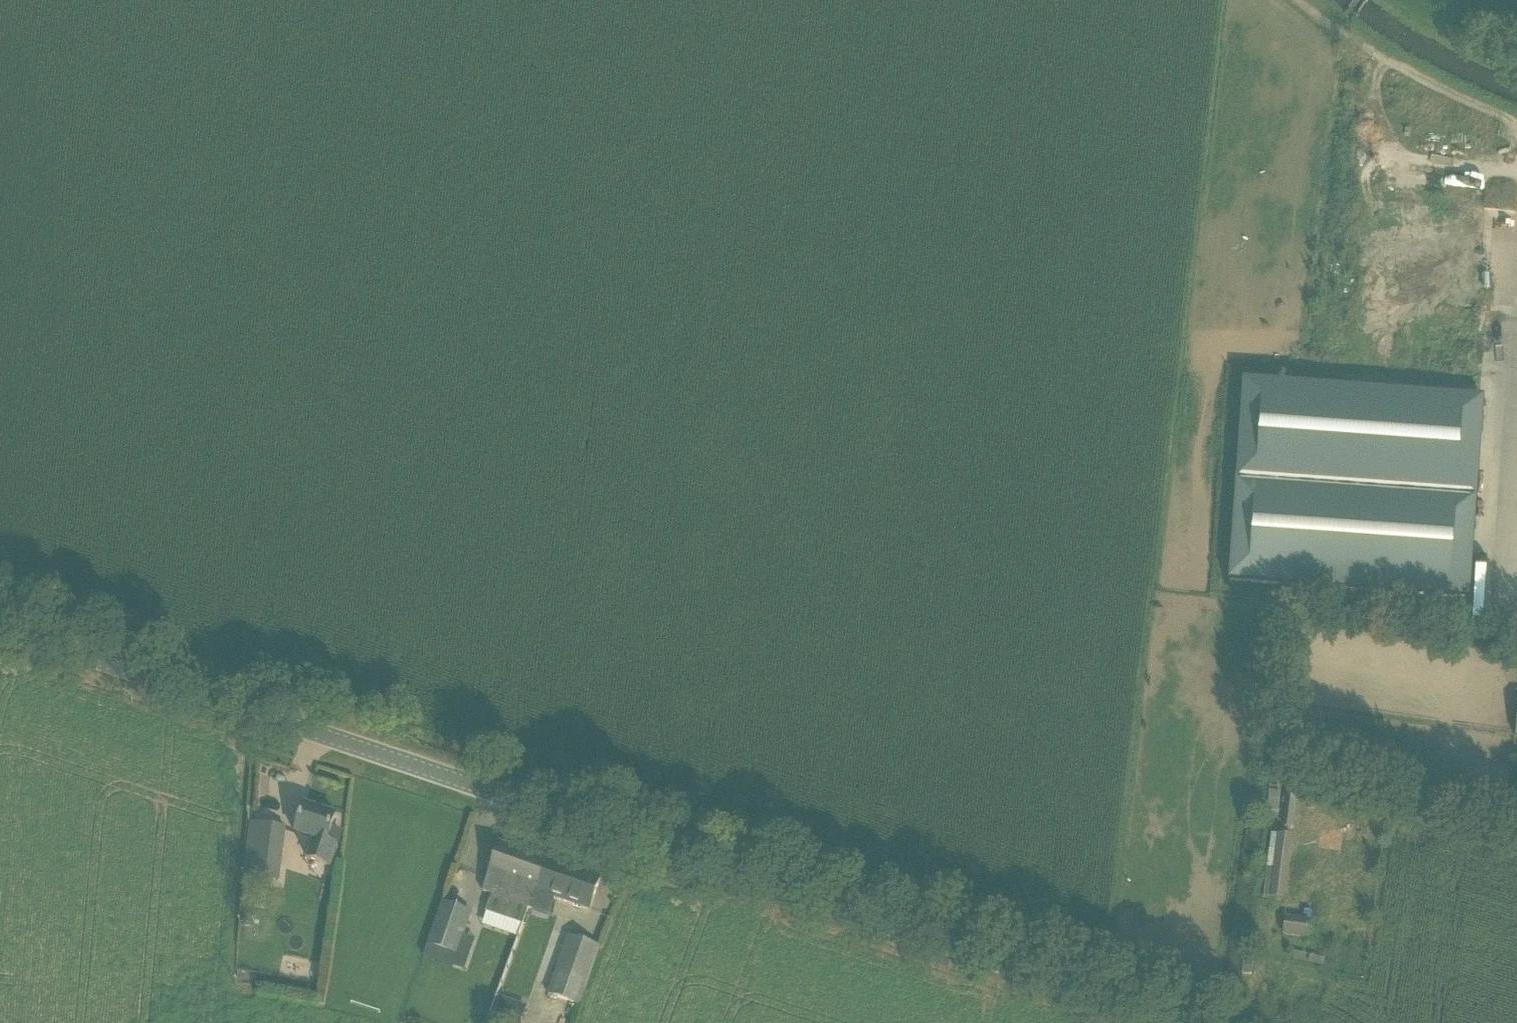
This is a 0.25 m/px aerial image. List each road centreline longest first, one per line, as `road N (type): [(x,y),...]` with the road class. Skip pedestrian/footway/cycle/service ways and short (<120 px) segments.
road 1 (unclassified): [(1177,1022),(0,615)]

